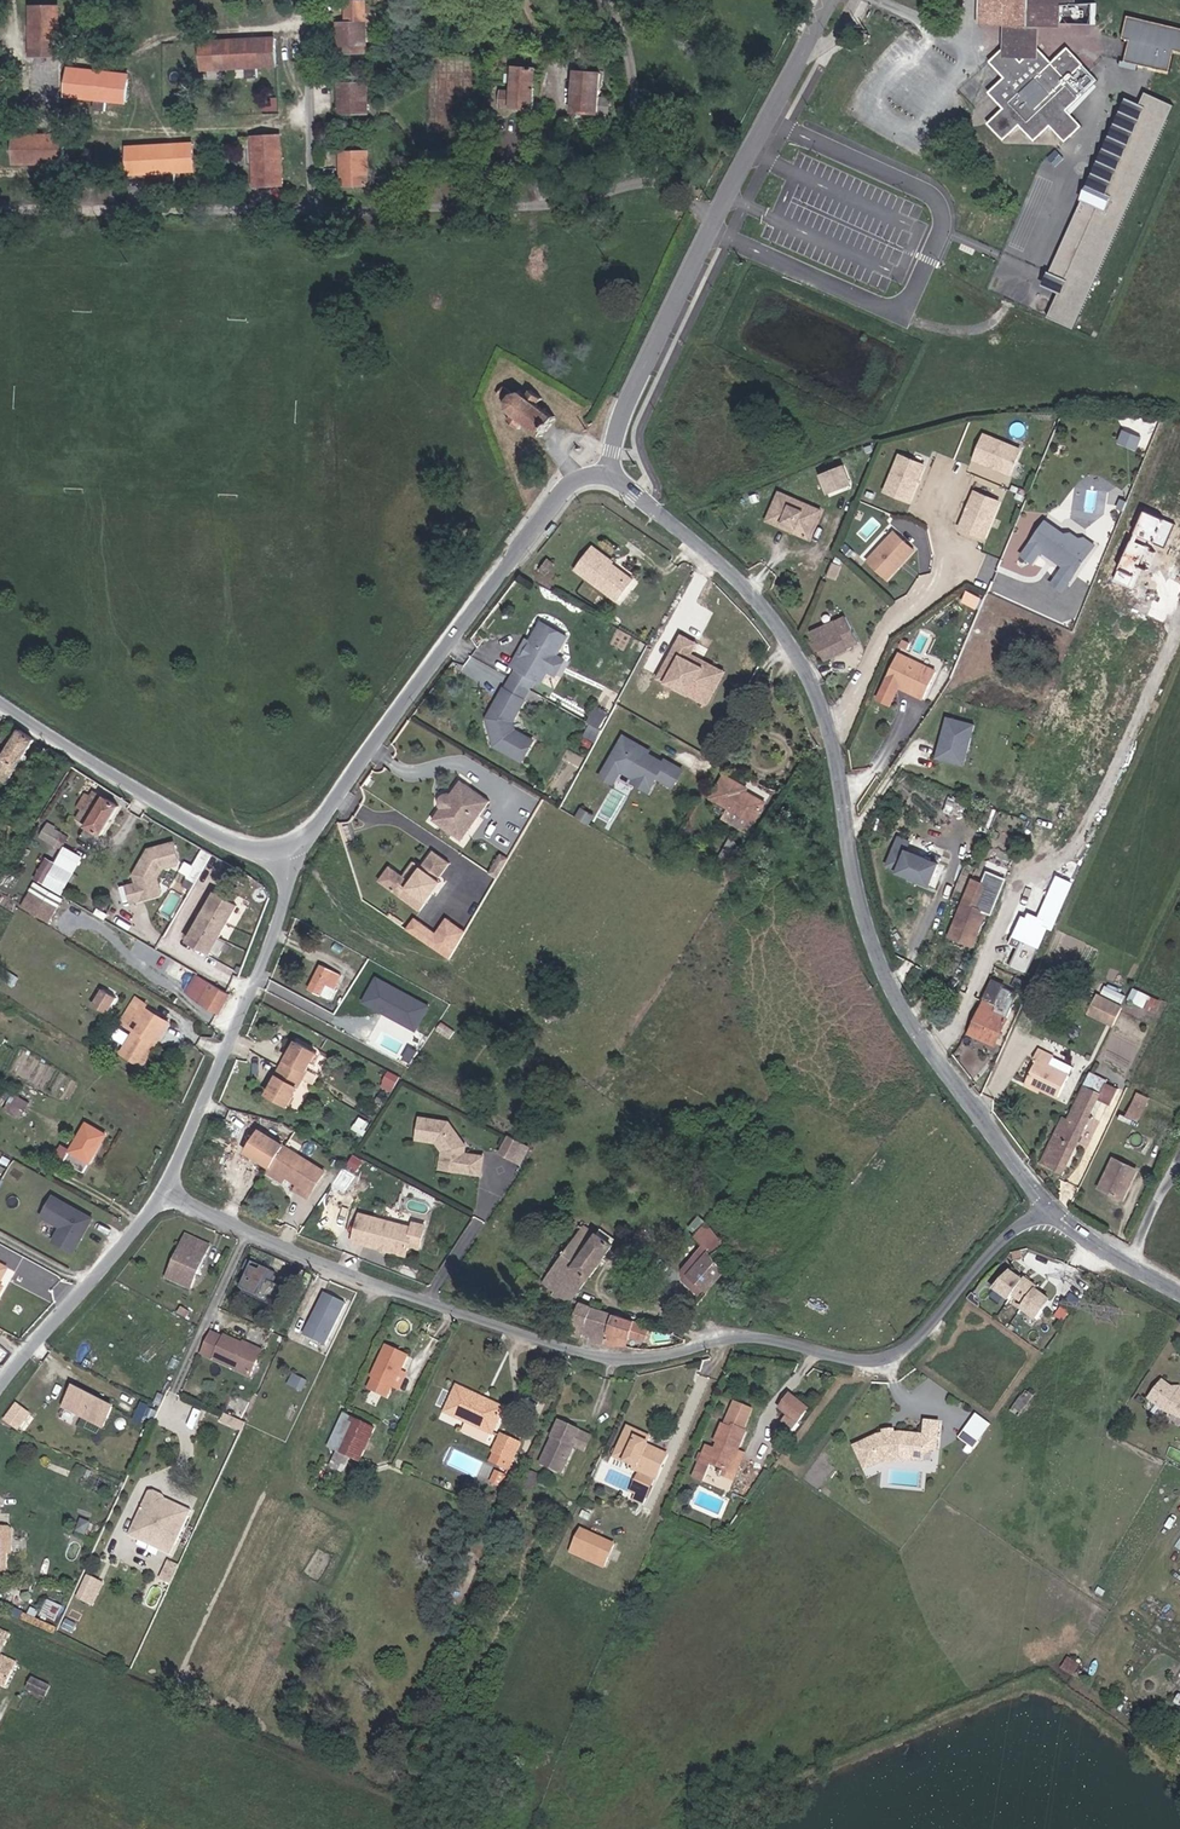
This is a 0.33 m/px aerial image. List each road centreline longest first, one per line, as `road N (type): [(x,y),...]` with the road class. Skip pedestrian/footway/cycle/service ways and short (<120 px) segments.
road 1 (residential): [(164,1192),(278,1245),(472,1316),(597,1355),(639,1358),(728,1336),(878,1360),(928,1327),(1016,1227),(1048,1207)]
road 2 (residential): [(608,476),(721,560),(774,618),(818,693),(854,892),(887,988),(1048,1207)]
road 3 (residential): [(824,0),(622,418),(608,476)]
road 4 (residential): [(559,496),(320,821),(286,847)]
road 5 (residential): [(286,847),(283,905),(164,1192)]
road 6 (residential): [(286,847),(262,852),(223,840),(0,702)]
road 7 (residential): [(164,1192),(0,1396)]
road 8 (residential): [(1048,1207),(1179,1292)]
road 9 (unclassified): [(308,0),(309,127)]
road 10 (unclassified): [(611,0),(640,120)]

